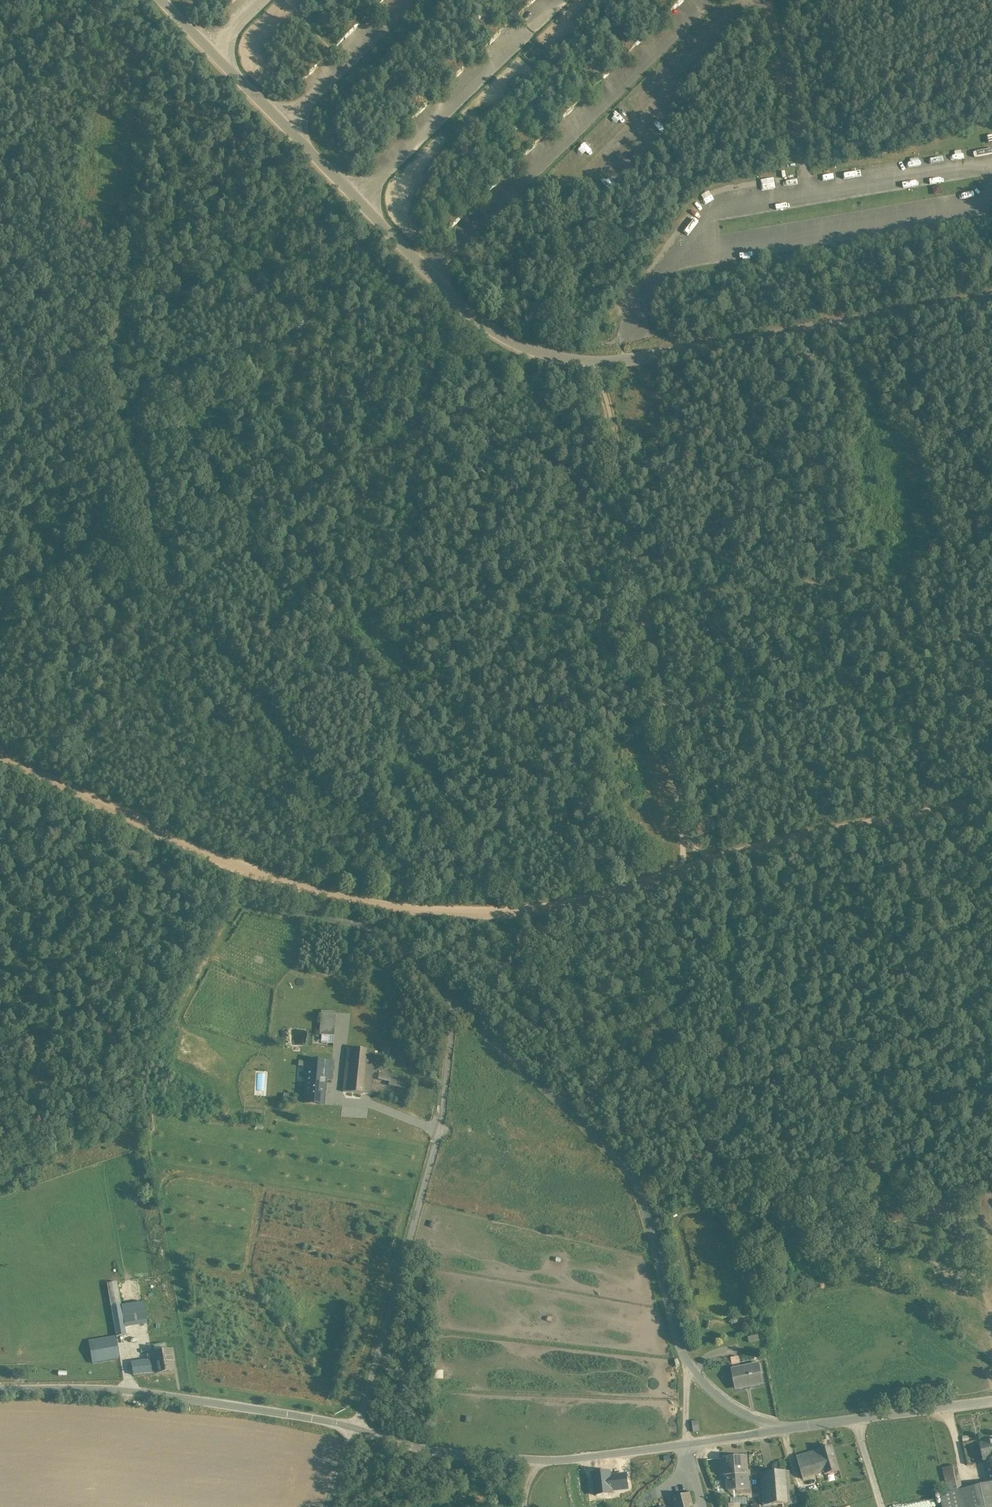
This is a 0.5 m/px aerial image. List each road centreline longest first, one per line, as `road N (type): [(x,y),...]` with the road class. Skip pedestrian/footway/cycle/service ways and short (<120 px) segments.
road 1 (track): [(633,1174),(629,1097),(676,1019),(683,874),(660,683),(610,414),(592,361)]
road 2 (unclassified): [(991,294),(592,361),(556,358),(500,336),(433,274)]
road 3 (unclassified): [(456,1004),(633,1174),(686,1359),(723,1403),(778,1429)]
road 4 (unclassified): [(0,792),(207,889),(389,929),(456,1004)]
road 5 (unclassified): [(355,1426),(441,1127),(456,1004)]
road 6 (unclassified): [(355,1426),(432,1450),(528,1458),(778,1429)]
road 7 (unclassified): [(704,0),(433,274)]
road 8 (unclassified): [(0,1392),(134,1392),(355,1426)]
road 9 (track): [(556,358),(517,394),(407,443),(273,482)]
road 10 (unclassified): [(356,198),(561,0)]
road 11 (unclassified): [(778,1429),(991,1402)]
road 12 (unclassified): [(281,123),(405,0)]

